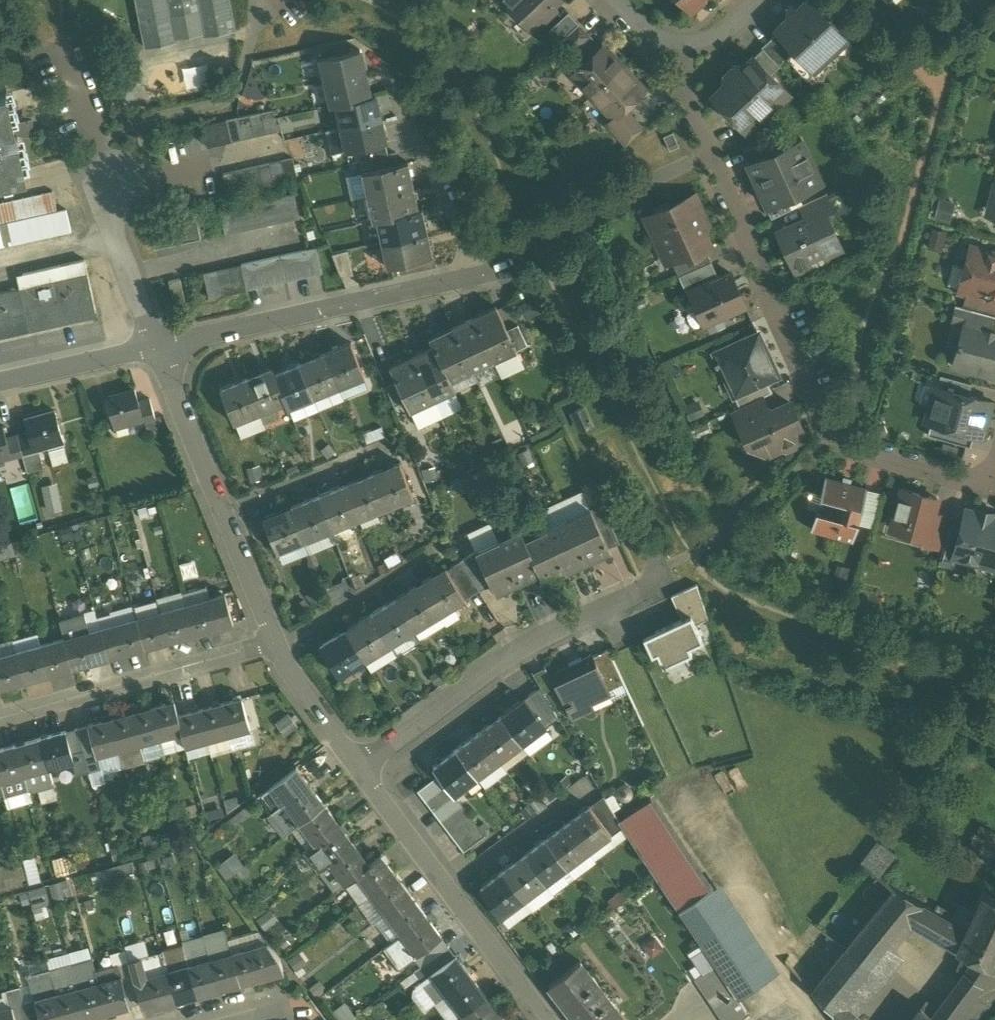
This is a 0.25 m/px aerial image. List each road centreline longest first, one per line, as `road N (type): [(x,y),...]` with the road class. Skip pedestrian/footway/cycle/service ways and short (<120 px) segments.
road 1 (residential): [(994,465),(988,488),(862,454),(830,433),(691,105),(691,46)]
road 2 (residential): [(364,777),(499,663),(664,570)]
road 3 (residential): [(157,348),(514,268)]
road 4 (residential): [(271,640),(157,348)]
road 5 (residential): [(548,1019),(364,777)]
road 6 (residential): [(0,718),(271,640)]
road 7 (residential): [(157,348),(117,243),(113,182)]
road 8 (residential): [(364,777),(271,640)]
road 9 (residential): [(0,383),(157,348)]

